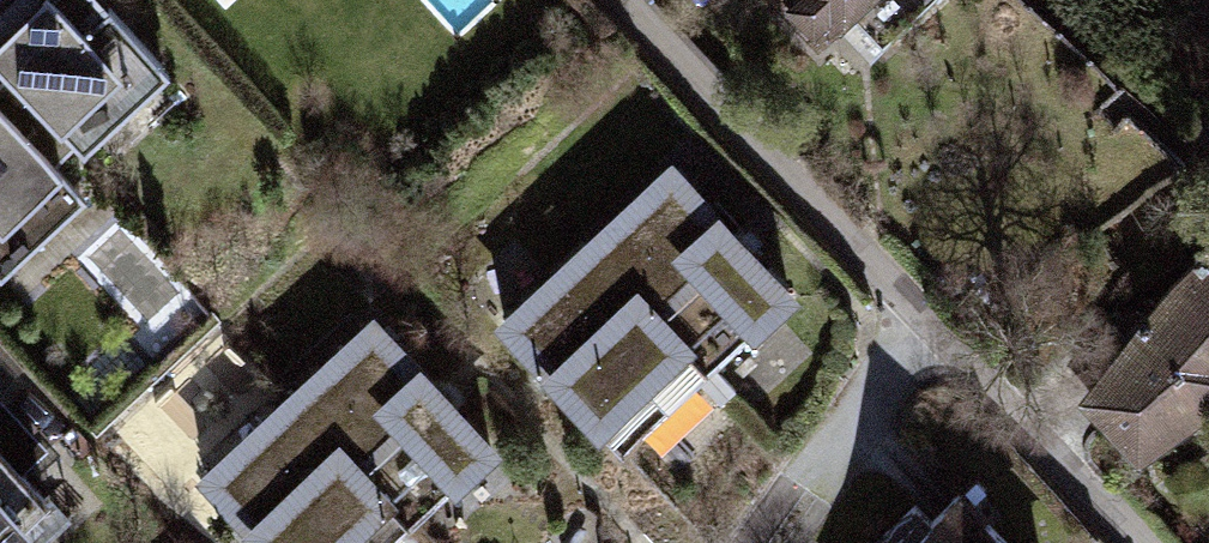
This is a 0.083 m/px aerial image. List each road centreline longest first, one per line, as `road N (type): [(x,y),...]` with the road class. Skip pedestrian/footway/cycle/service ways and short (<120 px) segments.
road 1 (residential): [(617,0),(926,321)]
road 2 (residential): [(926,321),(1136,542)]
road 3 (residential): [(926,321),(767,542)]

